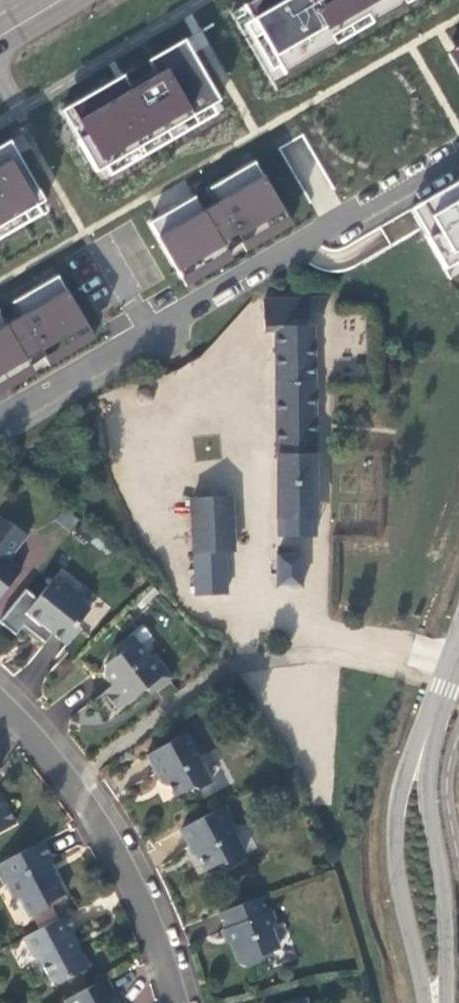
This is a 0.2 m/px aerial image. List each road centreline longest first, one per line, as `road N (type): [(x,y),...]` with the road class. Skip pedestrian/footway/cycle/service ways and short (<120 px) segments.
road 1 (residential): [(0,413),(458,151)]
road 2 (tertiary): [(458,654),(424,747),(413,808),(426,1002)]
road 3 (residential): [(177,1002),(117,851),(78,787),(0,700)]

